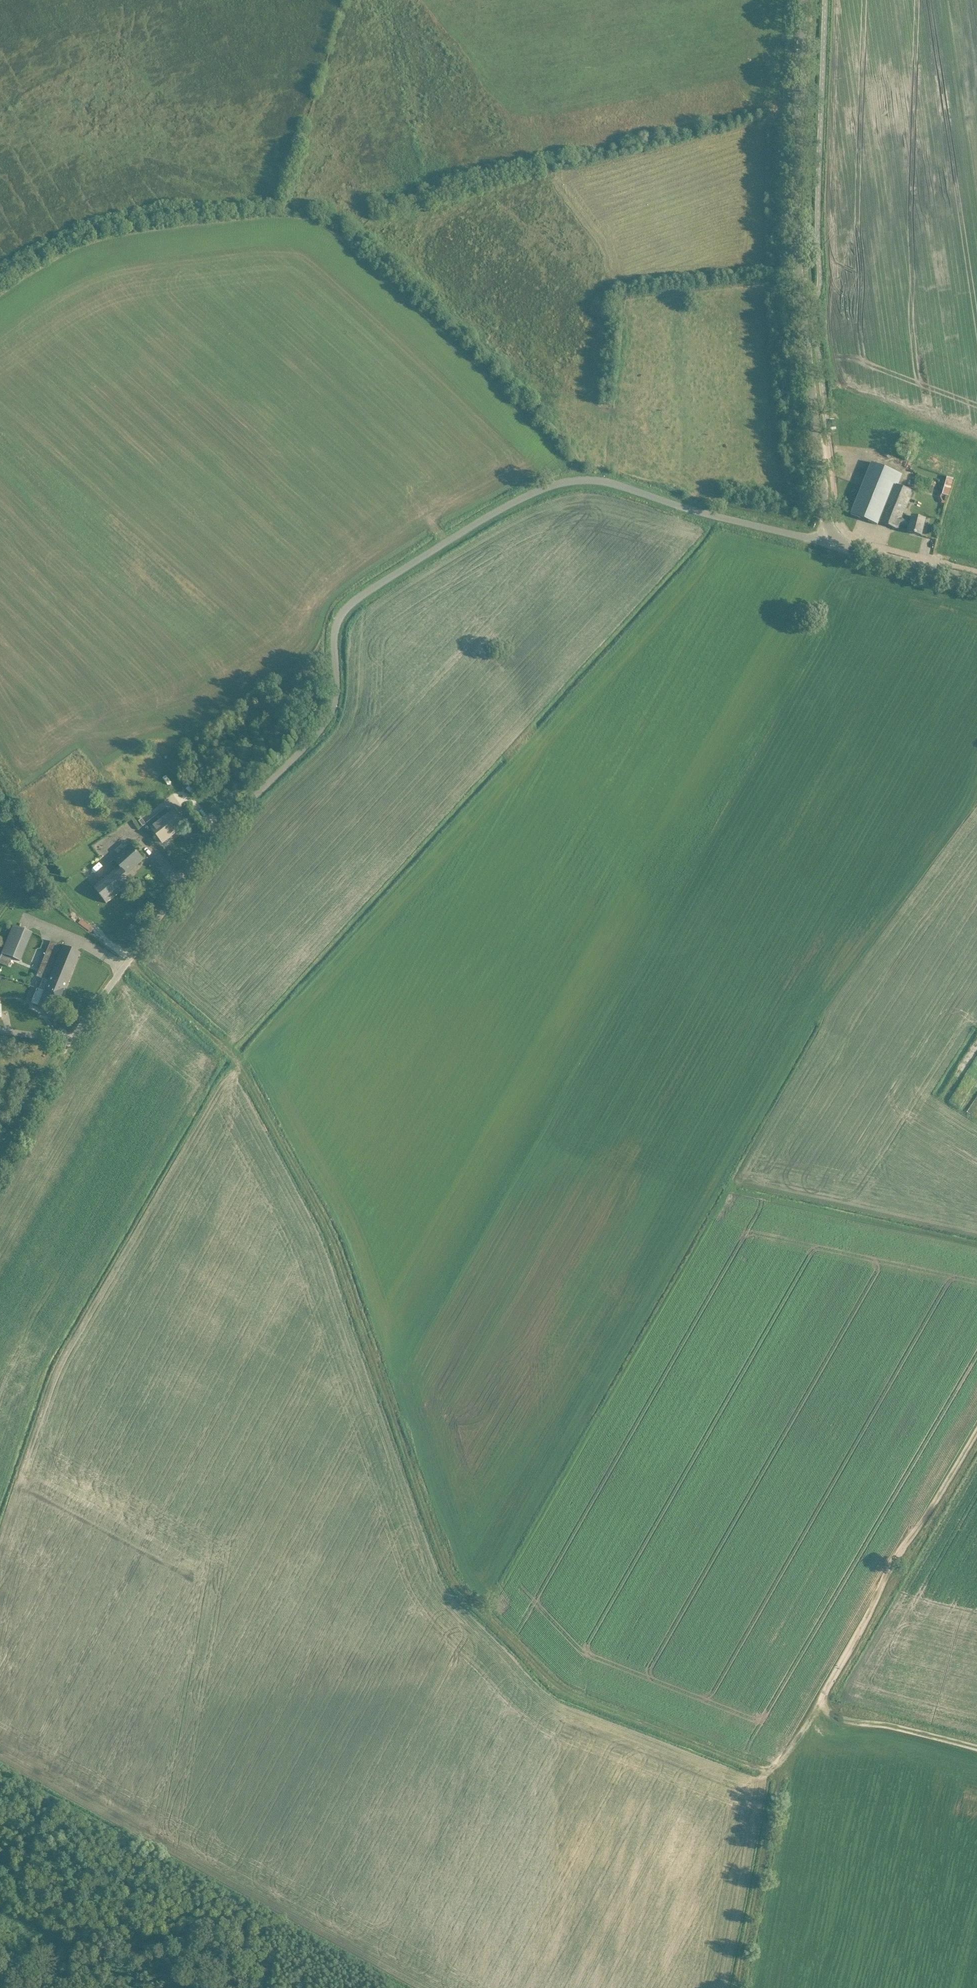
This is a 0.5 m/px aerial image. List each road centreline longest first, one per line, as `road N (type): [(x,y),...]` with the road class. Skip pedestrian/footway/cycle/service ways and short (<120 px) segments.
road 1 (track): [(743,1987),(782,1775),(578,1698),(454,1580),(331,1232),(230,1052),(134,973)]
road 2 (unclassified): [(81,1049),(223,845),(325,734),(339,694),(336,633),(360,597),(546,486),(582,480),(830,539)]
road 3 (tertiary): [(830,539),(796,232),(802,0)]
road 4 (track): [(782,1775),(976,1412)]
road 5 (tertiary): [(830,539),(976,579)]
road 6 (track): [(0,1166),(61,1062),(81,1049)]

